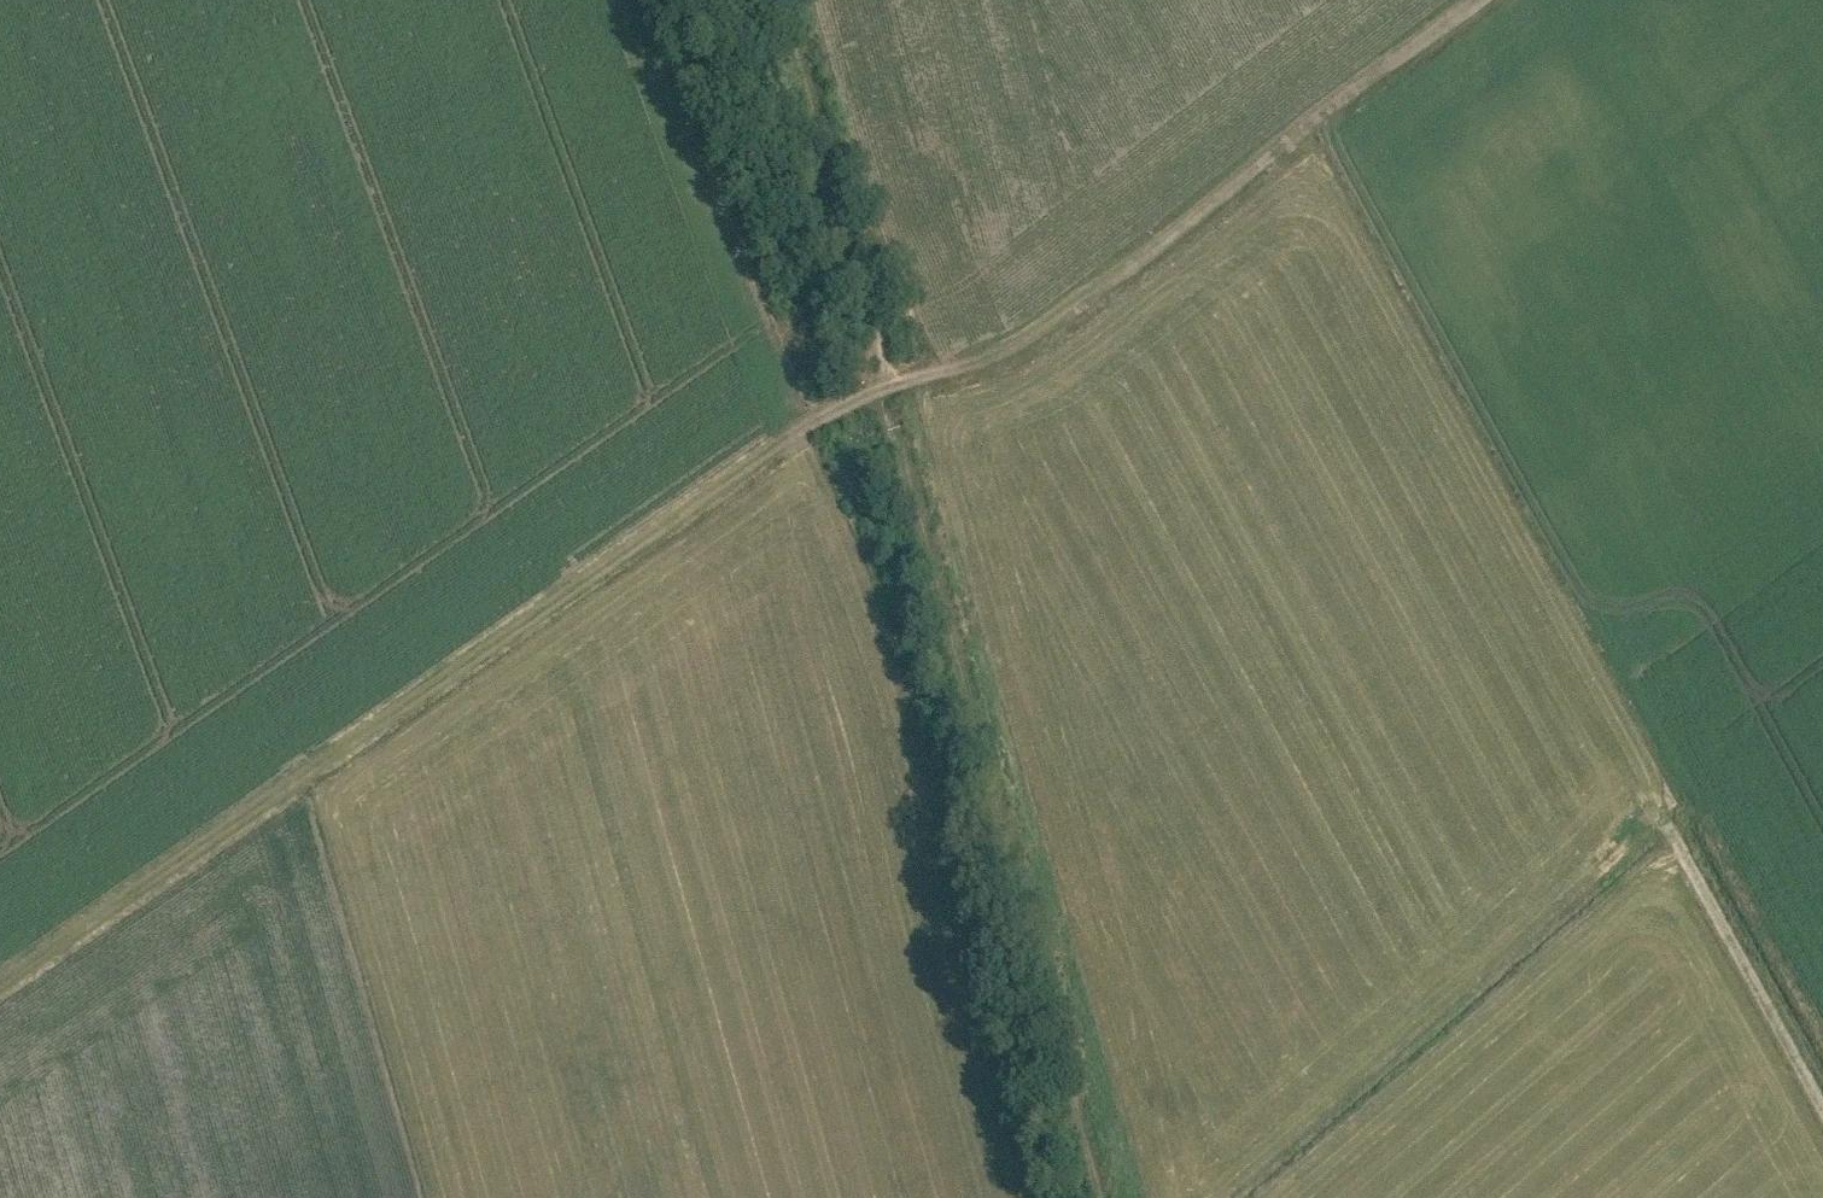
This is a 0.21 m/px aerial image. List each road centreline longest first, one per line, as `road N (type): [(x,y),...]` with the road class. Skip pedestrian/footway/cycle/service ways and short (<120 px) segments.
road 1 (track): [(1485,0),(1030,345),(973,371),(905,379),(851,399),(0,985)]
road 2 (track): [(1822,1108),(1675,837)]

